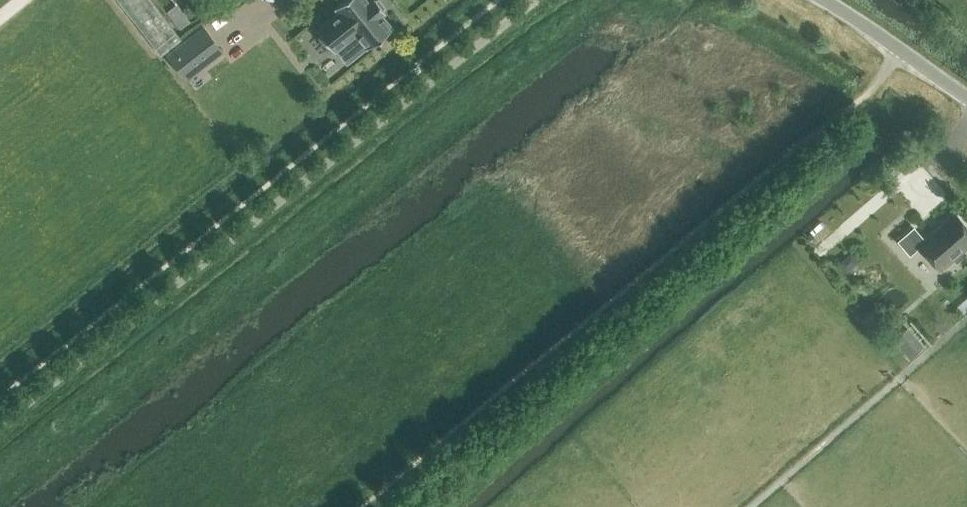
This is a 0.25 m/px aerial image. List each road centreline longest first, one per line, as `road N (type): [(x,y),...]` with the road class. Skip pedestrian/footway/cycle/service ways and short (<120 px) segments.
road 1 (track): [(966,321),(752,506)]
road 2 (unclassified): [(966,97),(822,0)]

